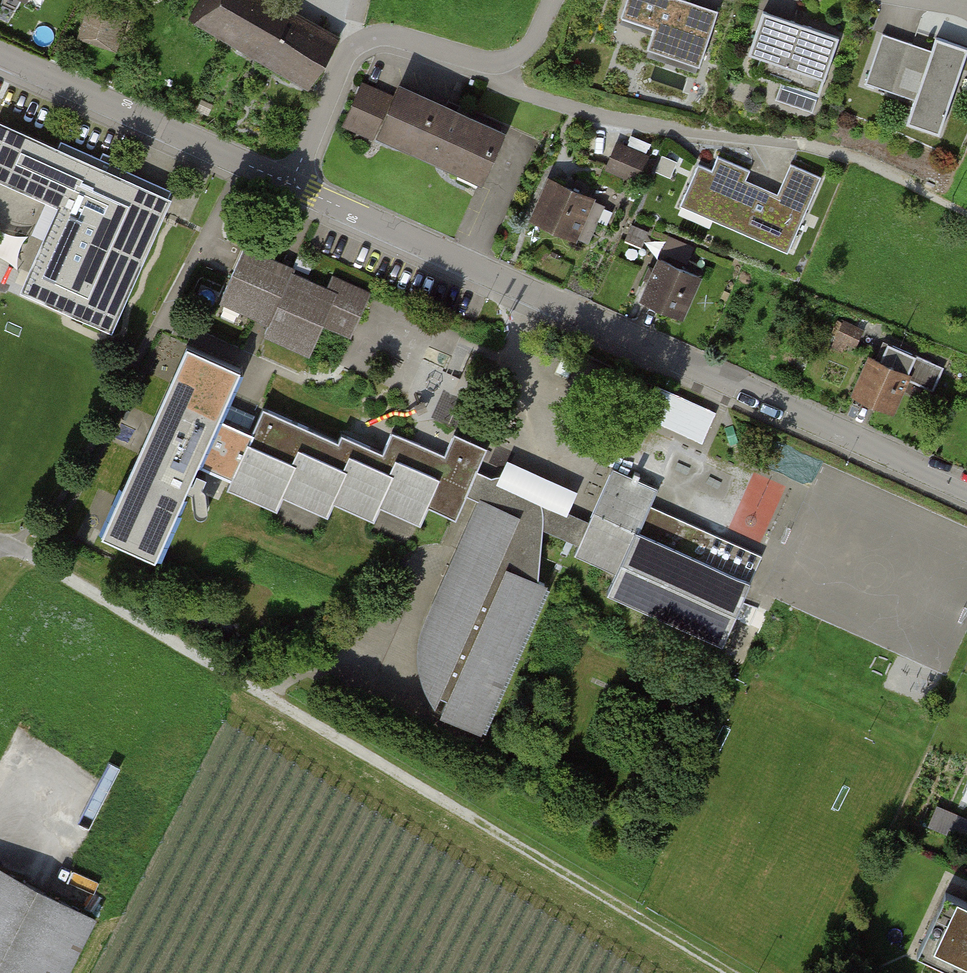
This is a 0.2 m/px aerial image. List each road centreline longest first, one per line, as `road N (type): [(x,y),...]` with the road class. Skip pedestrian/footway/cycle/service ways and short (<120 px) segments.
road 1 (track): [(733,972),(11,548)]
road 2 (residential): [(966,489),(290,184)]
road 3 (residential): [(499,63),(513,88),(596,114),(803,144)]
road 4 (residential): [(290,184),(0,53)]
road 5 (residential): [(290,184),(344,58),(360,41)]
road 6 (residential): [(360,41),(390,35),(499,63)]

